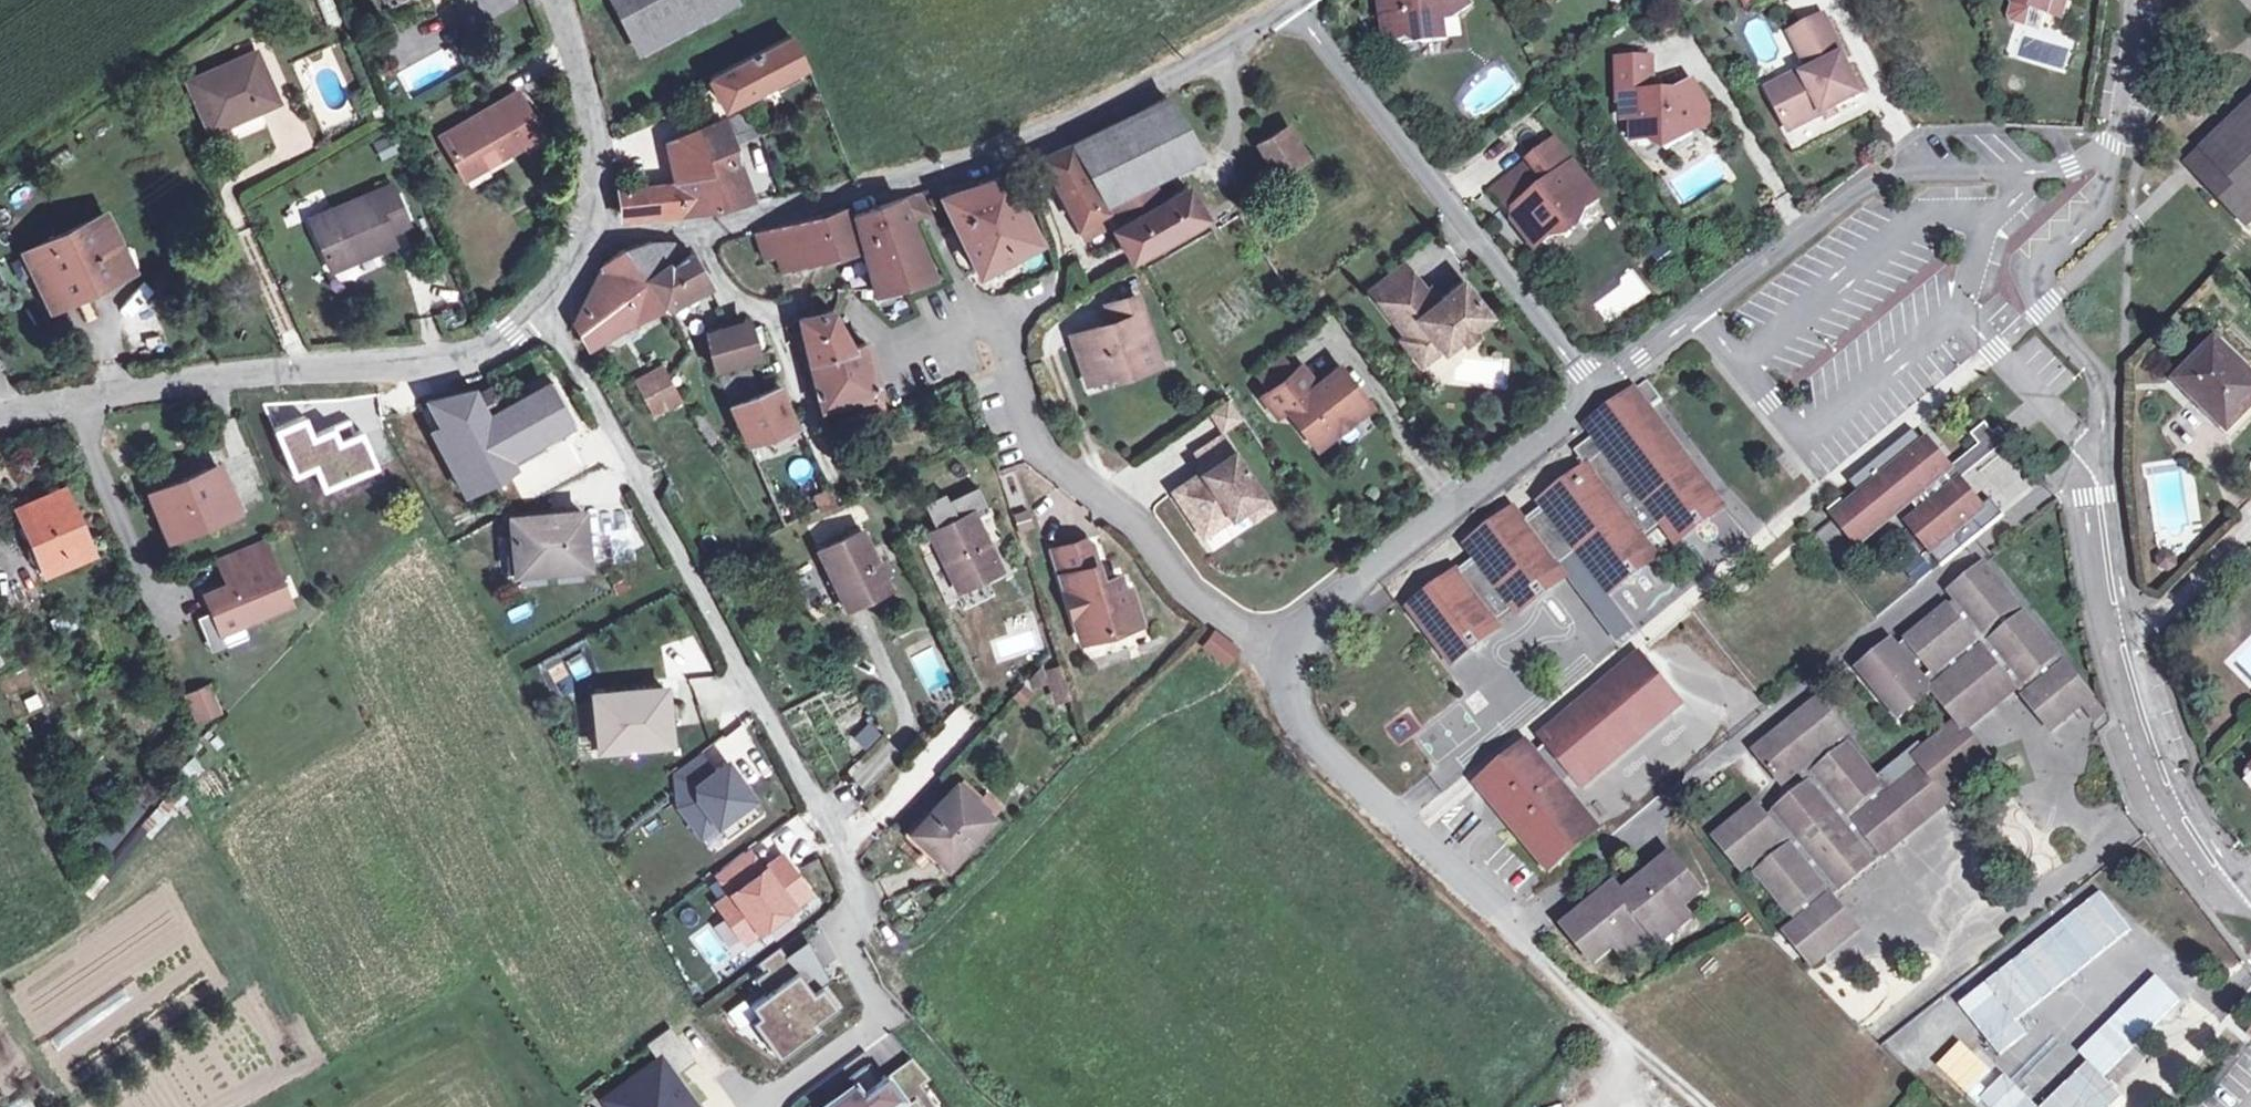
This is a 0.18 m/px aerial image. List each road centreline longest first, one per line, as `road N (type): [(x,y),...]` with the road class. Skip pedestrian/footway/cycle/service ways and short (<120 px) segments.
road 1 (residential): [(530,319),(565,354),(835,832),(854,901),(839,936),(877,1003),(876,1027),(763,1106)]
road 2 (residential): [(2113,145),(2105,207),(2030,272),(2032,297),(2091,359),(2102,383),(2101,495),(2125,647),(2177,798),(2250,905)]
road 3 (residential): [(588,240),(731,219),(1089,114),(1293,0)]
road 4 (residential): [(2113,145),(2023,179),(1909,171),(1877,182),(1592,392)]
road 5 (residential): [(530,319),(451,367),(101,392),(0,416)]
road 6 (residential): [(1256,642),(1019,420),(1010,367),(986,321),(897,348)]
road 7 (residential): [(1592,392),(1303,0)]
road 8 (residential): [(1592,392),(1256,642)]
road 9 (unclassified): [(1405,837),(1279,684),(1256,642)]
road 10 (residential): [(555,0),(595,140),(588,240)]
road 11 (residential): [(2133,0),(2113,145)]

